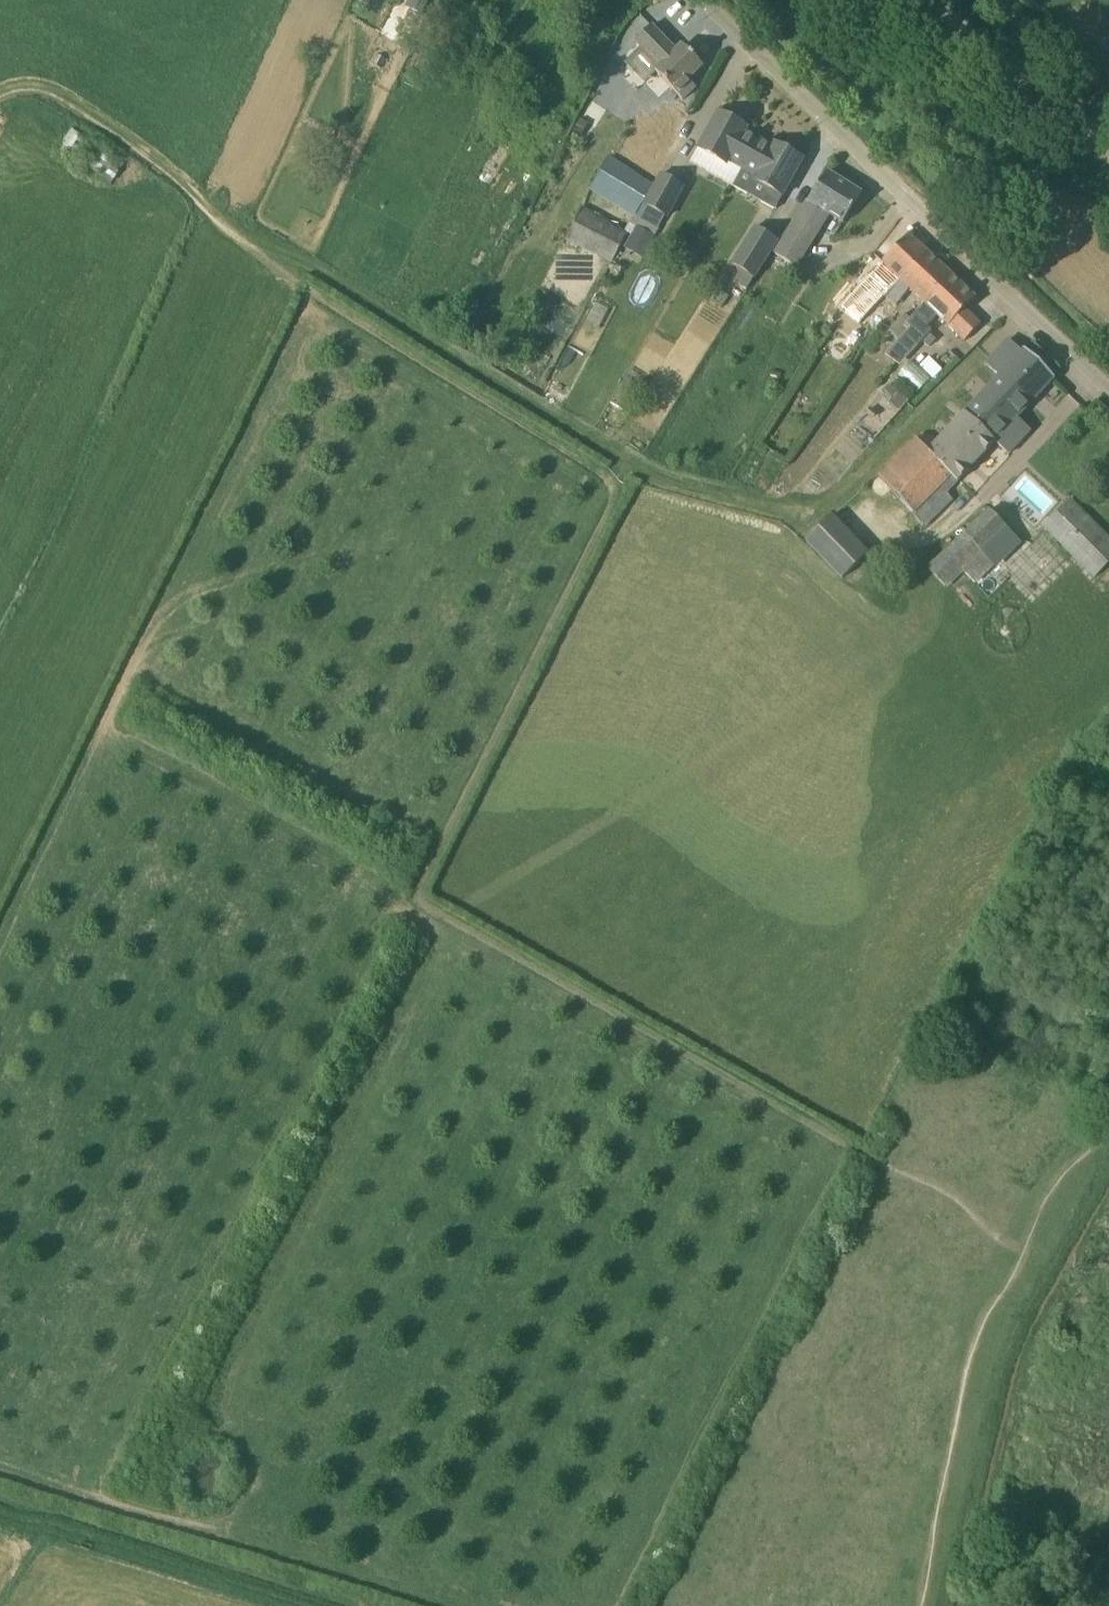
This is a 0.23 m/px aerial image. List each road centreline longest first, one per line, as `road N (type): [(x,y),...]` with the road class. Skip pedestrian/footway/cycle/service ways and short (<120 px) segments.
road 1 (track): [(912,431),(844,501),(770,519),(701,499),(233,225),(70,98),(48,85),(0,95)]
road 2 (unclassified): [(1108,384),(700,0)]
road 3 (tertiary): [(914,0),(1108,157)]
road 4 (track): [(968,252),(1079,134)]

